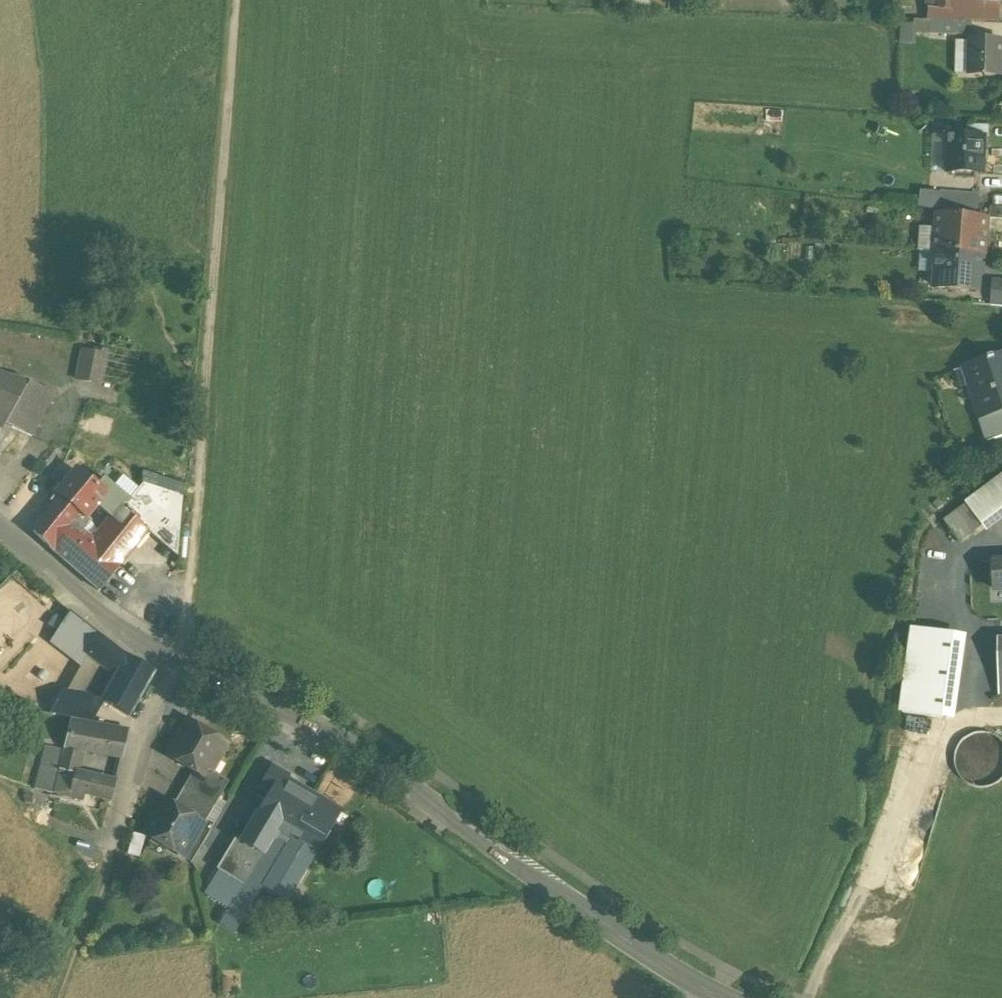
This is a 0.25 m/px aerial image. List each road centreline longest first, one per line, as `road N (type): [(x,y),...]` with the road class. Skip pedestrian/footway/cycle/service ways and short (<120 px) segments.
road 1 (tertiary): [(0,533),(121,628),(335,735),(641,953),(720,997)]
road 2 (track): [(236,0),(176,656)]
road 3 (track): [(1001,722),(924,727),(809,997)]
road 4 (track): [(117,858),(62,997)]

